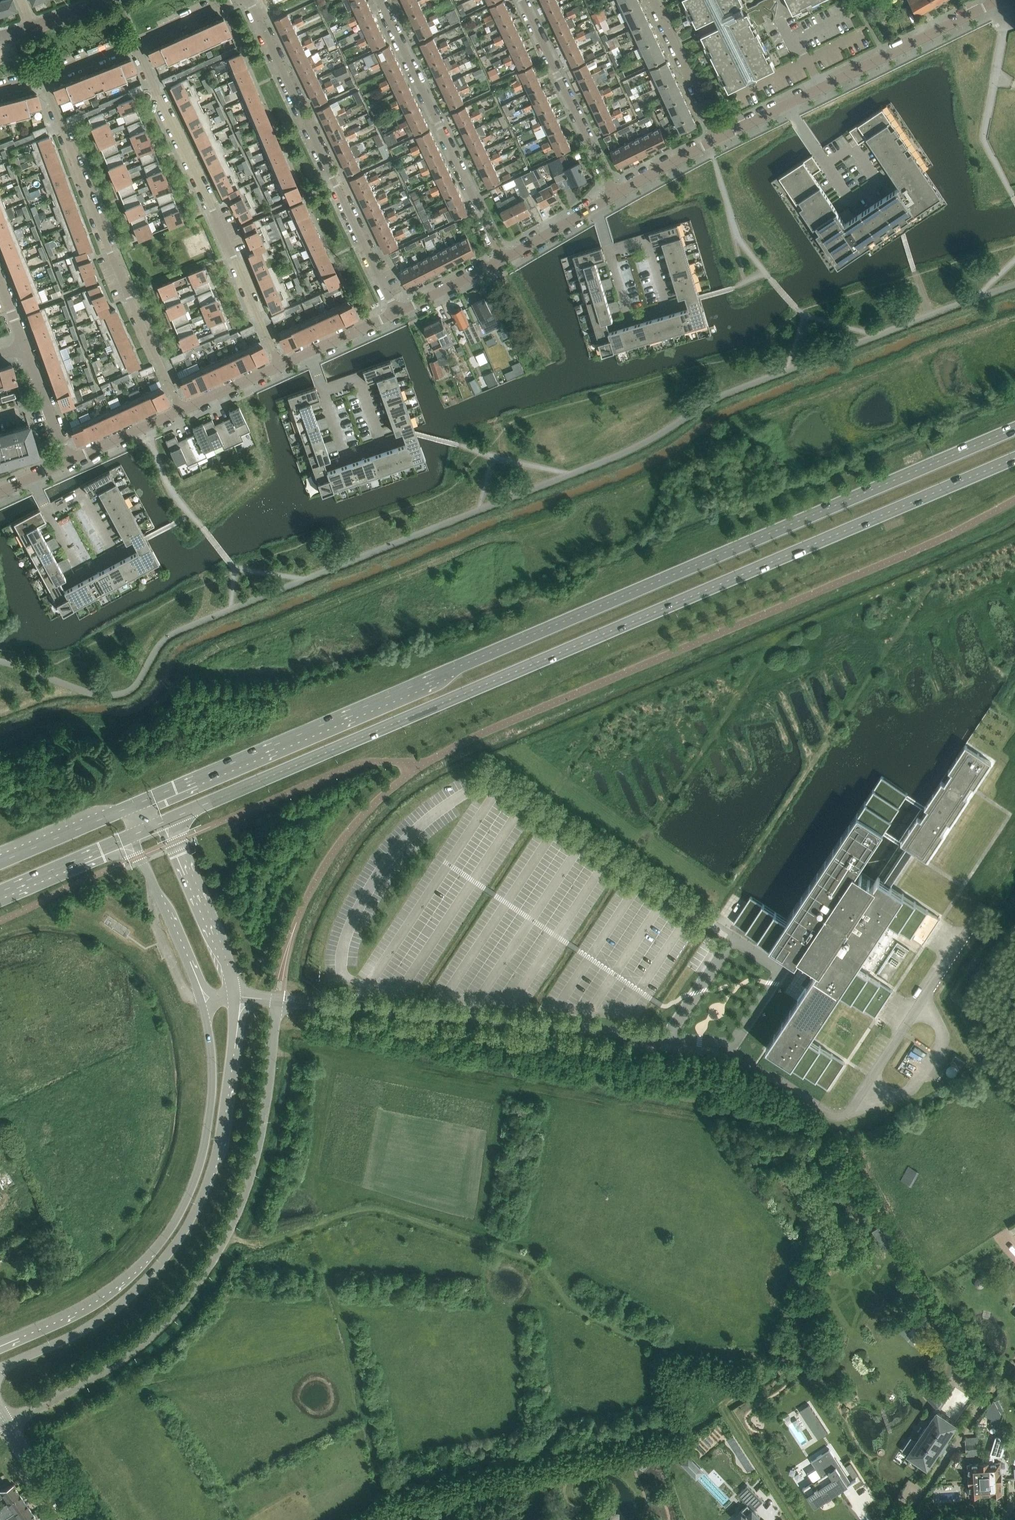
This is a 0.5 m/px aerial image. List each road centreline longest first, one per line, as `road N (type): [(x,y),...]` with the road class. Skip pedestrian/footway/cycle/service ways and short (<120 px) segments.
road 1 (primary): [(1014,429),(136,803)]
road 2 (primary): [(162,821),(1014,458)]
road 3 (track): [(772,1351),(653,1342),(582,1308),(514,1252),(367,1208),(262,1247),(229,1237)]
road 4 (unclassified): [(5,1422),(133,1357),(188,1306),(223,1253),(256,1169),(277,1000)]
road 5 (unclassified): [(0,1367),(113,1310),(147,1281),(190,1223),(219,1143),(232,997)]
road 6 (unclassified): [(200,999),(206,1127),(174,1222),(121,1284),(0,1345)]
road 7 (residential): [(180,411),(40,81)]
road 8 (residential): [(277,367),(134,43)]
road 9 (residential): [(244,0),(393,314)]
road 10 (residential): [(381,0),(502,260)]
road 11 (residential): [(786,106),(999,0)]
road 12 (residential): [(616,195),(523,0)]
road 13 (unclassified): [(232,997),(162,821)]
road 14 (residential): [(323,391),(346,458),(382,446),(359,379)]
road 15 (unclassified): [(132,835),(200,999)]
road 16 (residential): [(610,252),(631,319),(667,308),(647,242)]
road 17 (residential): [(49,512),(82,574),(114,556),(80,496)]
road 18 (residential): [(653,0),(719,138)]
road 19 (primary): [(136,803),(0,862)]
road 20 (primary): [(0,892),(132,835)]
road 21 (residential): [(827,166),(853,204),(879,186),(853,147)]
road 22 (residential): [(68,461),(180,411)]
road 23 (residential): [(393,314),(502,260)]

